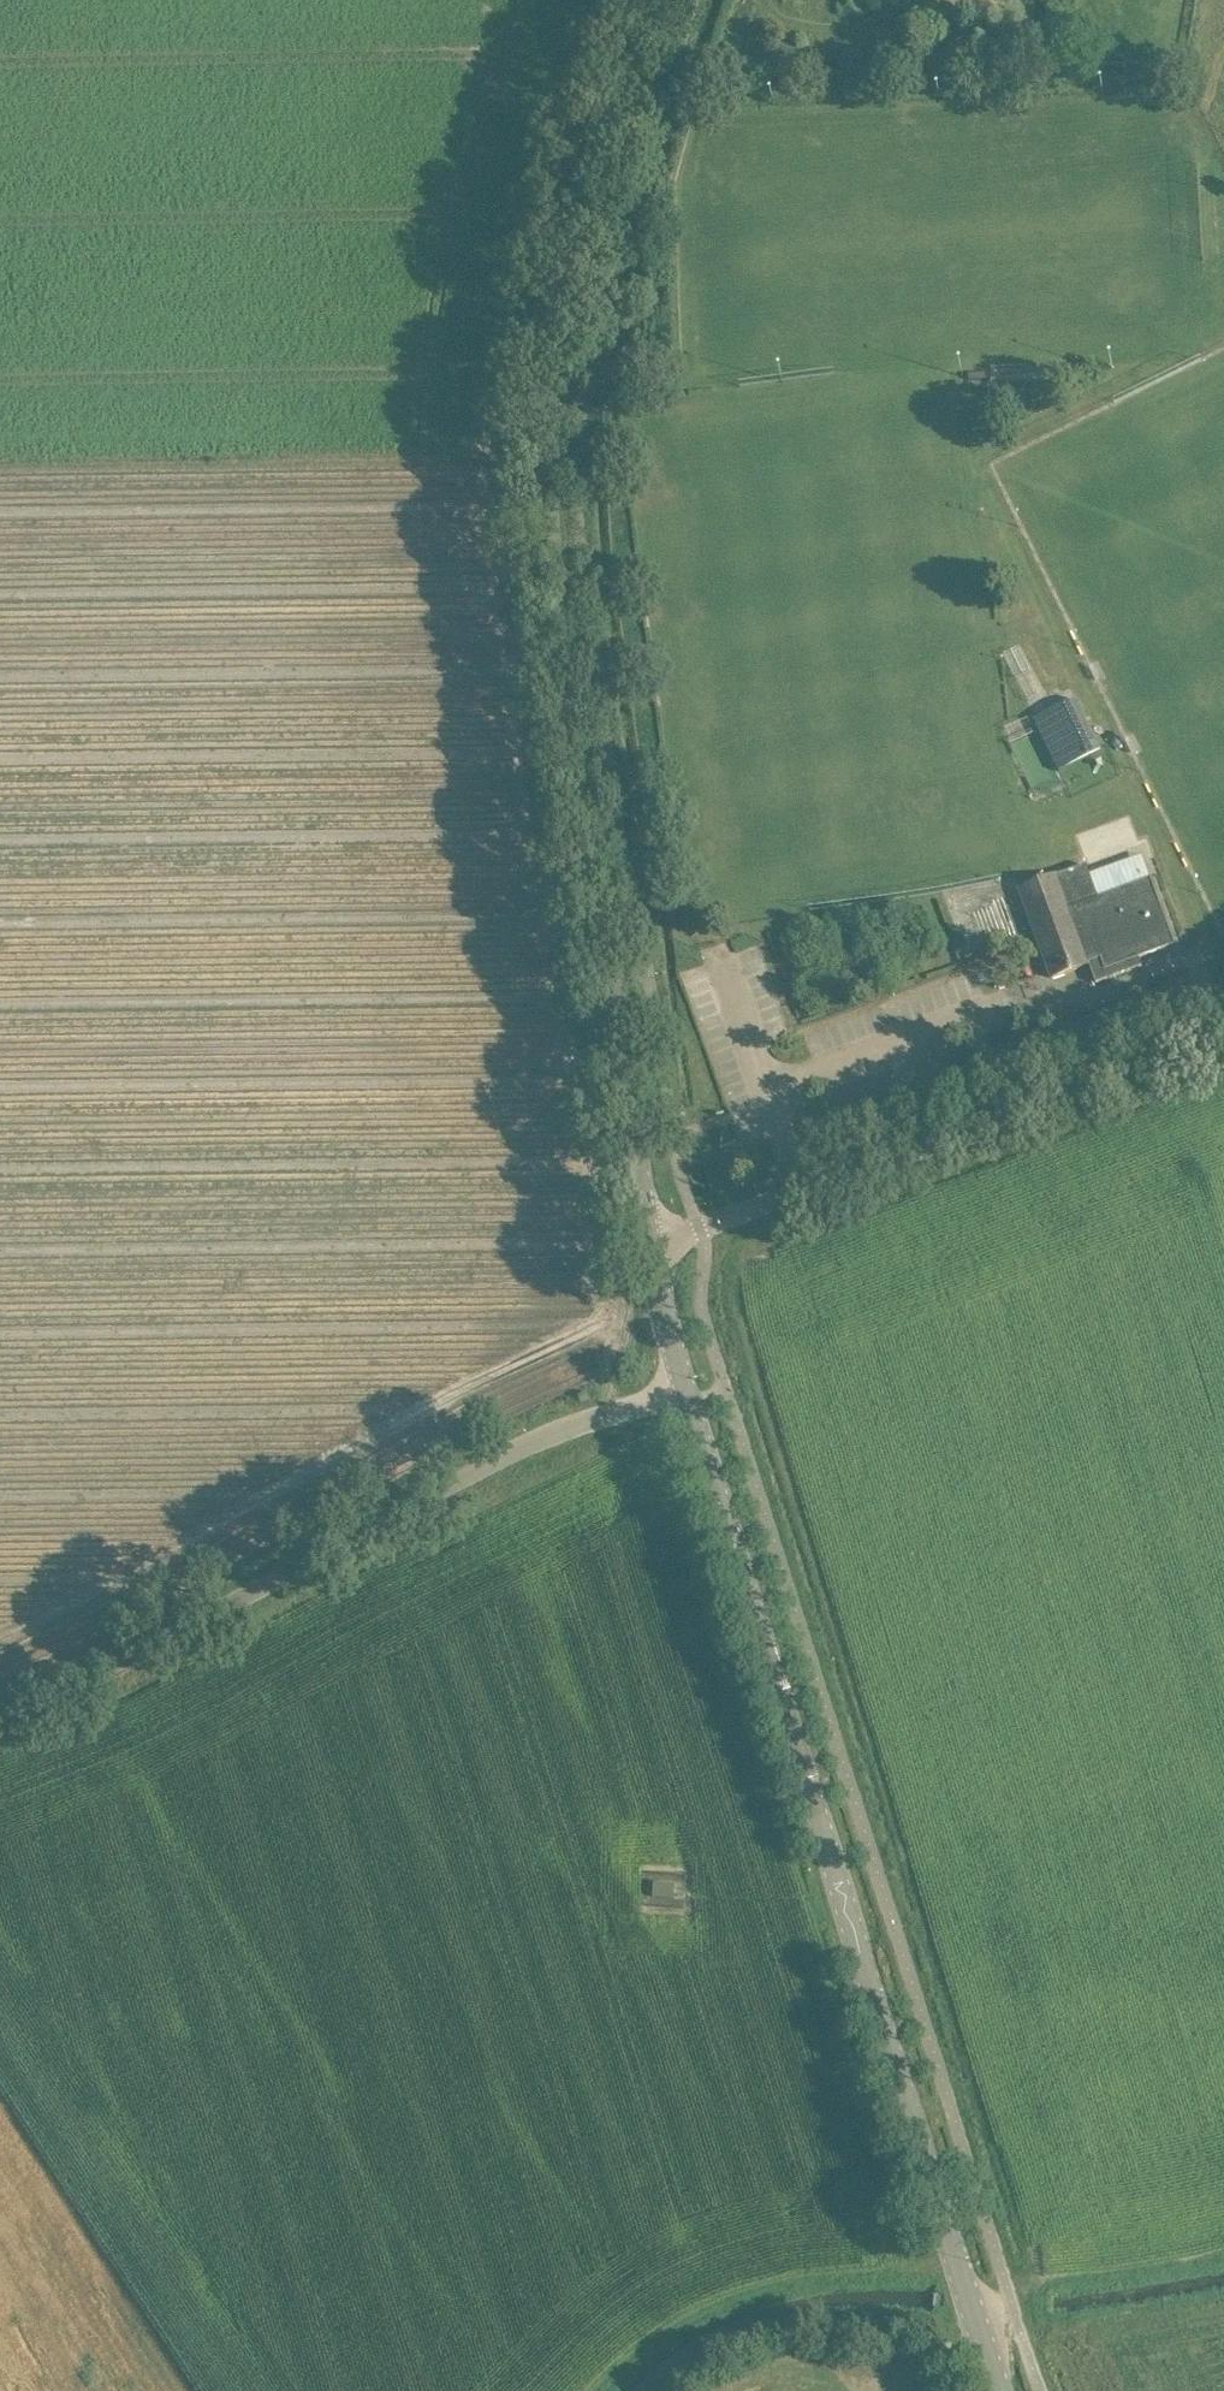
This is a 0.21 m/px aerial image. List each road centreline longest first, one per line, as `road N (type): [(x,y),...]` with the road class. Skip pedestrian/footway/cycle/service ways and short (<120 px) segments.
road 1 (tertiary): [(648,1245),(602,1044),(537,557),(537,357),(586,161),(641,0)]
road 2 (tertiary): [(994,2390),(686,1398)]
road 3 (unclassified): [(0,1703),(97,1664),(494,1462),(686,1398)]
road 4 (unclassified): [(648,1245),(1223,1035)]
road 5 (tertiary): [(686,1398),(648,1245)]

